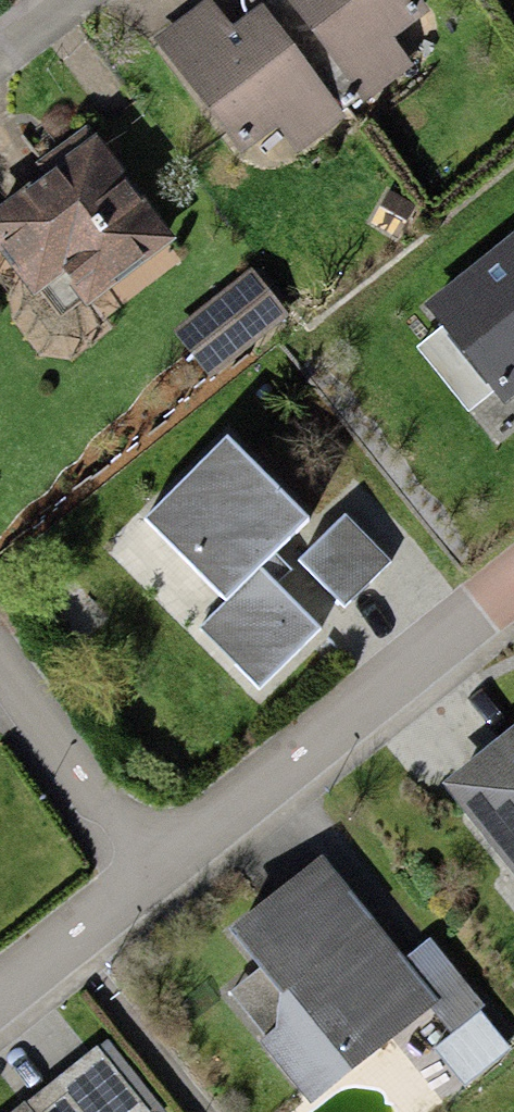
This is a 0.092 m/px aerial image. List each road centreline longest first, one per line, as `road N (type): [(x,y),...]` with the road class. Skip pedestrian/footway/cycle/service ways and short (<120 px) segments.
road 1 (residential): [(159,898),(513,612)]
road 2 (residential): [(0,678),(159,898)]
road 3 (residential): [(0,1022),(159,898)]

